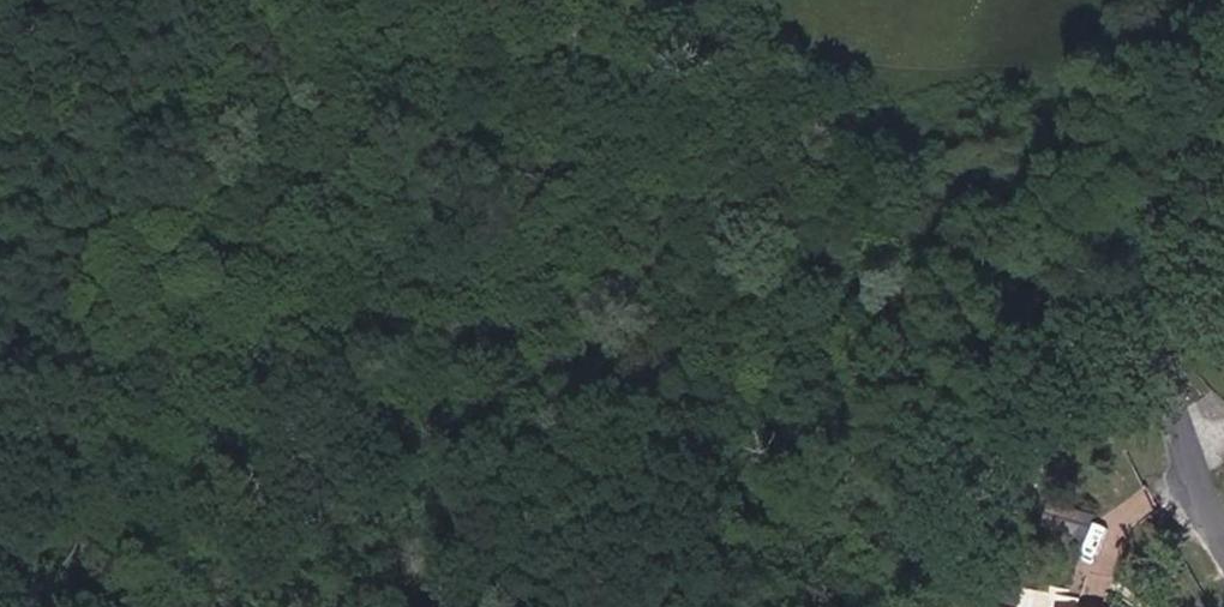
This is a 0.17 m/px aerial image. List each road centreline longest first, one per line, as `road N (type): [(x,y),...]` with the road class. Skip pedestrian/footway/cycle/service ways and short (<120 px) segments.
road 1 (residential): [(1223,533),(1177,430),(1166,329),(1171,216),(1197,121),(1223,72)]

